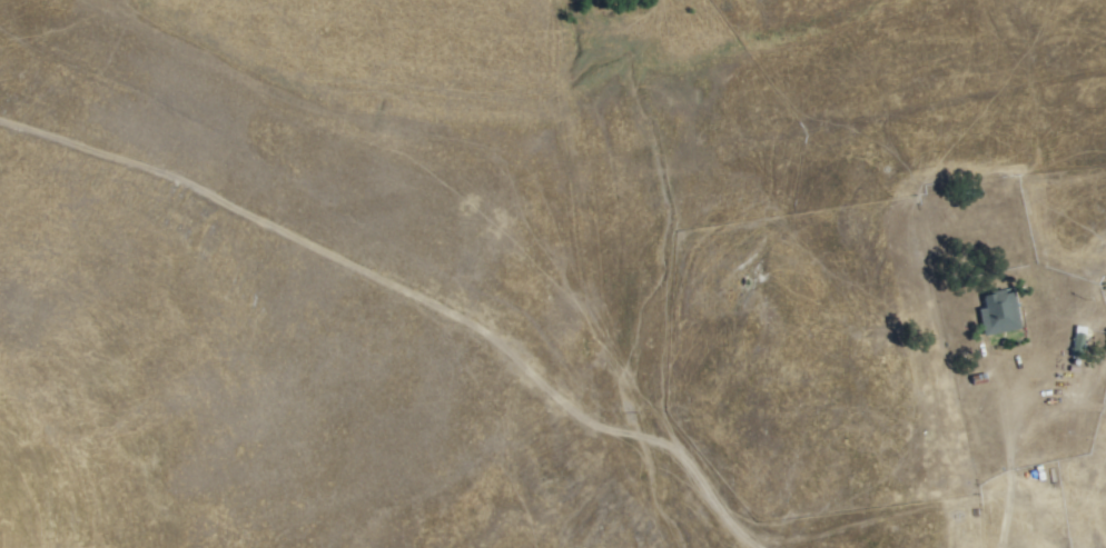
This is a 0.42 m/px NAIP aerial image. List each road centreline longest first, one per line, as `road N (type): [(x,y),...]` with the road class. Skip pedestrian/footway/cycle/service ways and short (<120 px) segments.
road 1 (residential): [(0,131),(142,177),(392,296),(713,492),(756,547)]

